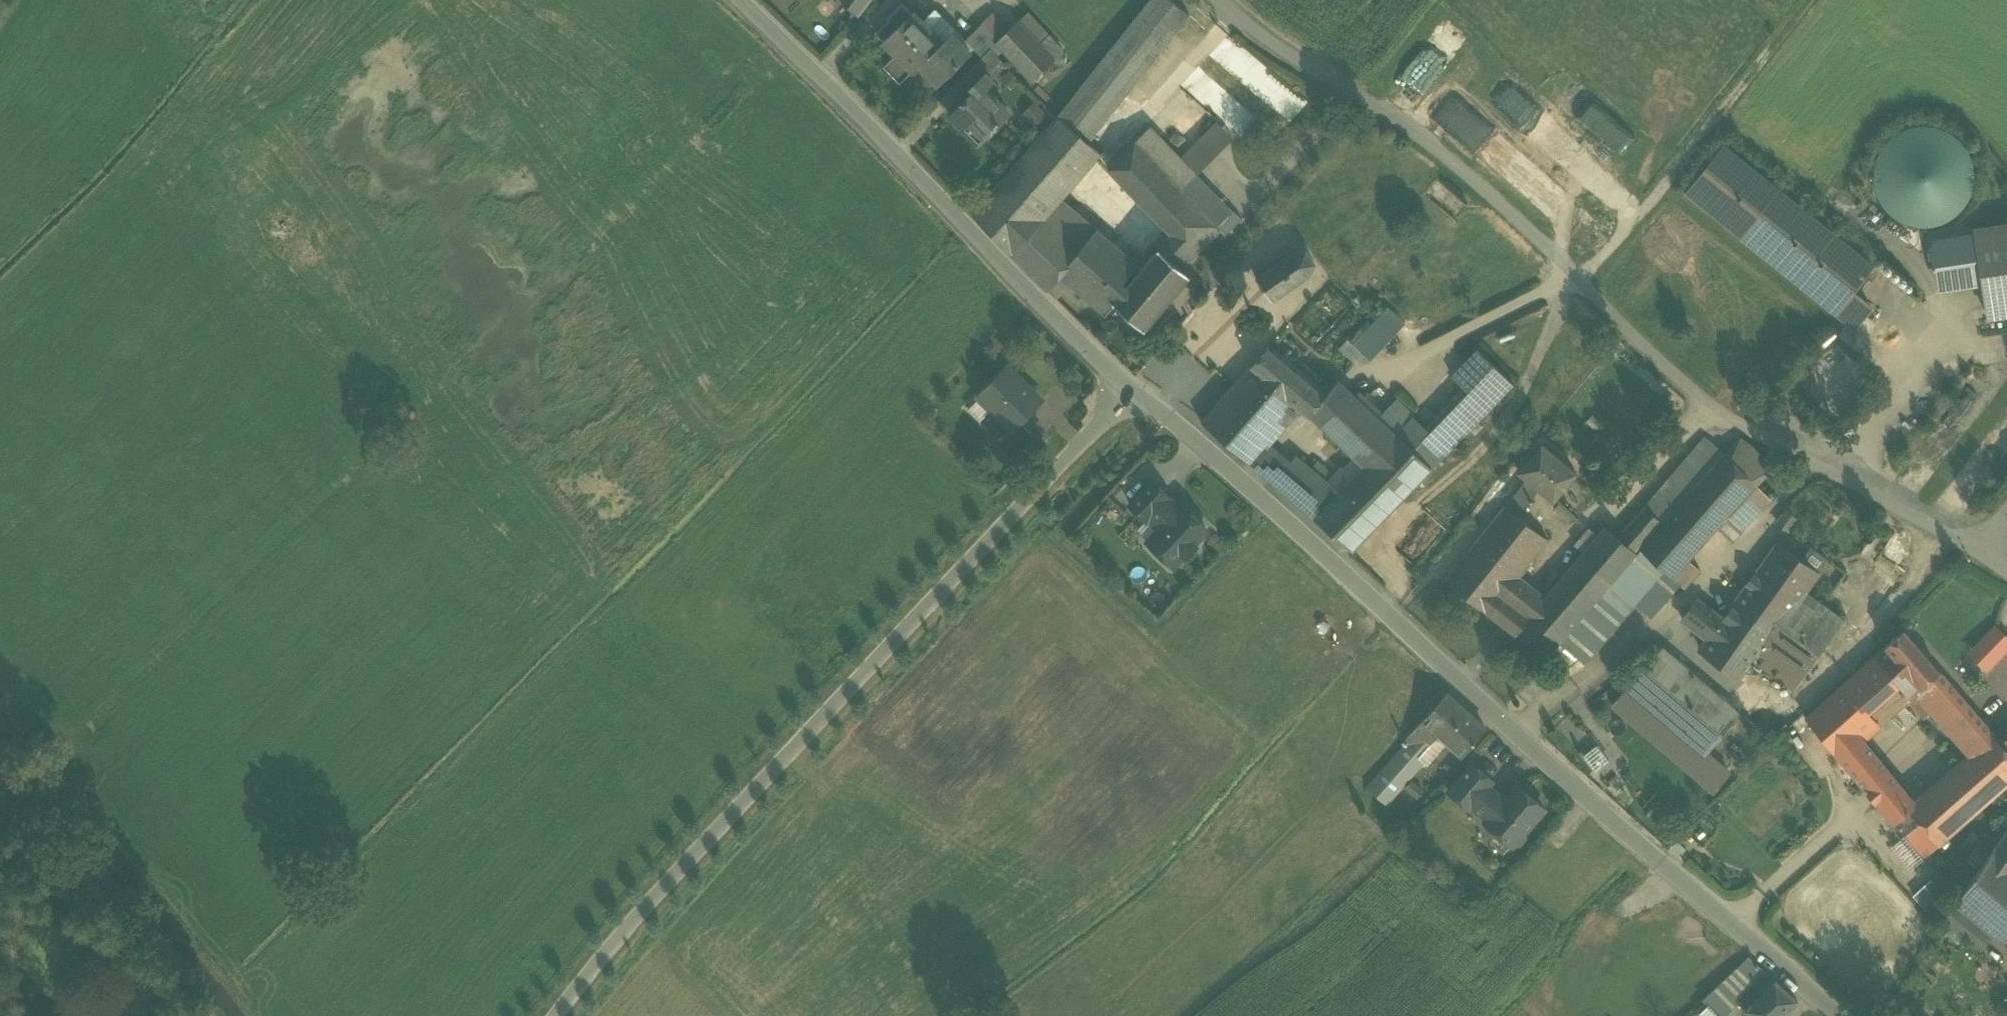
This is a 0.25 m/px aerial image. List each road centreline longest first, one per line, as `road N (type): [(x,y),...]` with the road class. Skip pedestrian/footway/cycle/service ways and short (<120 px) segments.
road 1 (residential): [(739,0),(1099,362),(1839,1015)]
road 2 (unclassified): [(1978,556),(1723,416),(1491,193),(1220,0)]
road 3 (track): [(1132,391),(649,902),(554,1015)]
road 4 (track): [(1585,283),(1810,0)]

